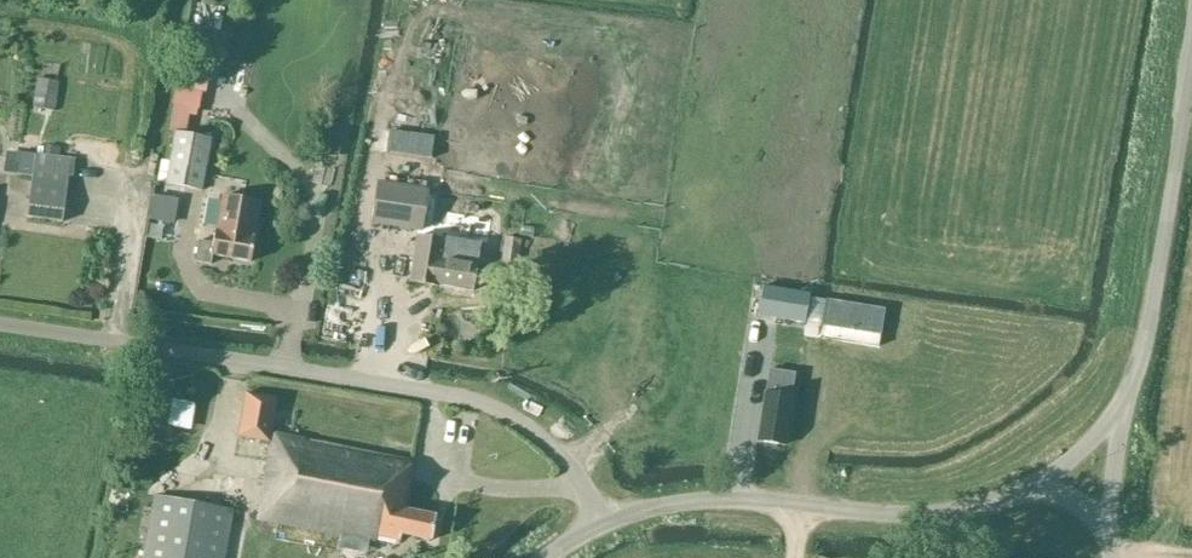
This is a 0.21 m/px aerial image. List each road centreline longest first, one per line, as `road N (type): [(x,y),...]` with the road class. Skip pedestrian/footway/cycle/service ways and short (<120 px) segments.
road 1 (unclassified): [(604,524),(564,454),(475,402),(0,328)]
road 2 (unclassified): [(604,524),(691,505),(928,517),(1032,486)]
road 3 (unclassified): [(1116,420),(1137,377),(1191,75)]
road 4 (unclassified): [(1116,420),(1114,555)]

